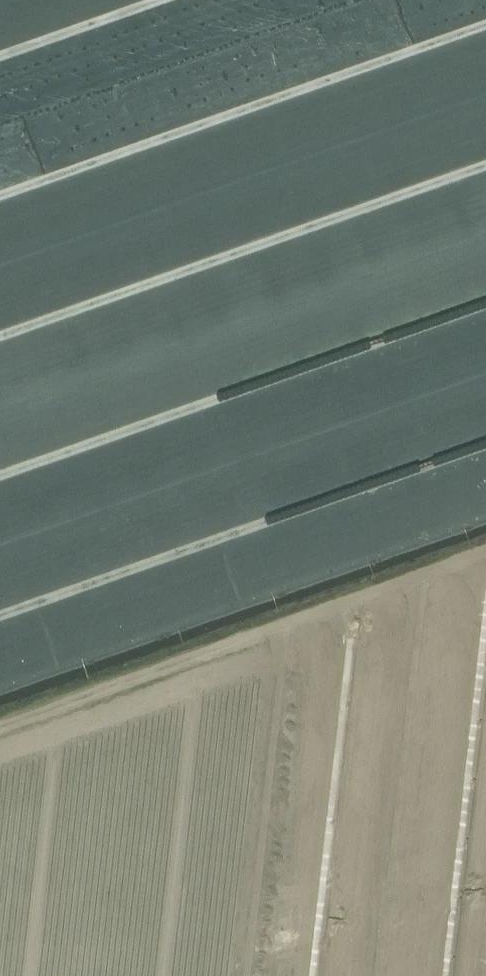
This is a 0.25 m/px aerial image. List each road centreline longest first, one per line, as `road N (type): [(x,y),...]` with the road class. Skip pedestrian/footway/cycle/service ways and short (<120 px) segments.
road 1 (track): [(485,554),(0,728)]

